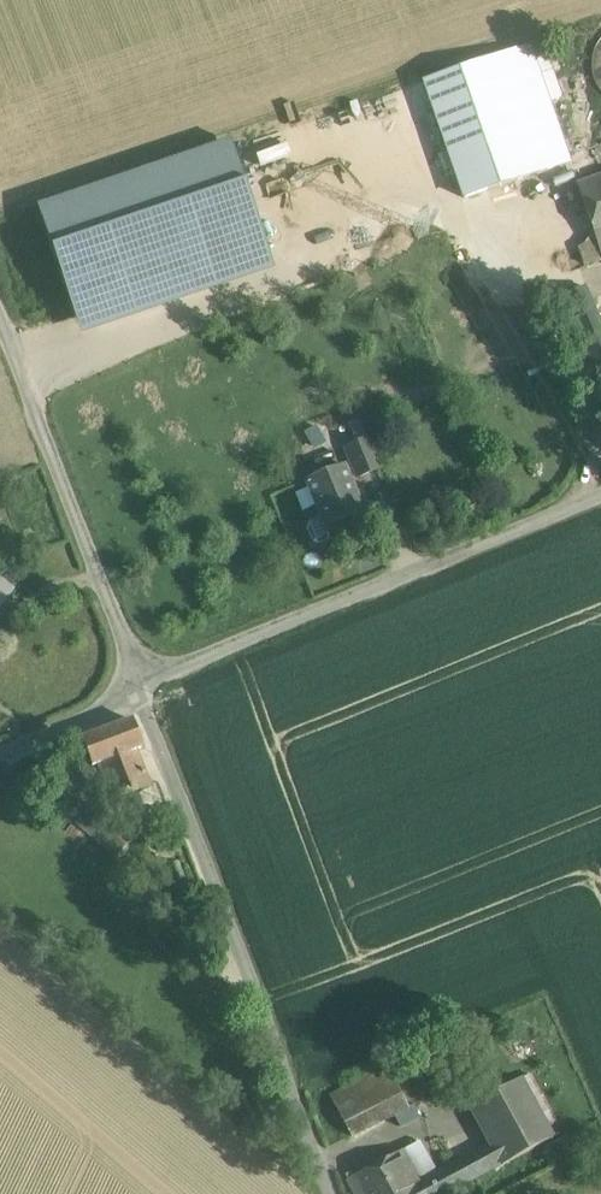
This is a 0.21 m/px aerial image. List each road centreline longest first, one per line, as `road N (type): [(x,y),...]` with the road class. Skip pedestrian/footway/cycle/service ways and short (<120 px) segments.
road 1 (unclassified): [(330,1193),(139,687)]
road 2 (residential): [(139,687),(600,497)]
road 3 (unclassified): [(139,687),(0,319)]
road 4 (residential): [(0,755),(70,728),(139,687)]

